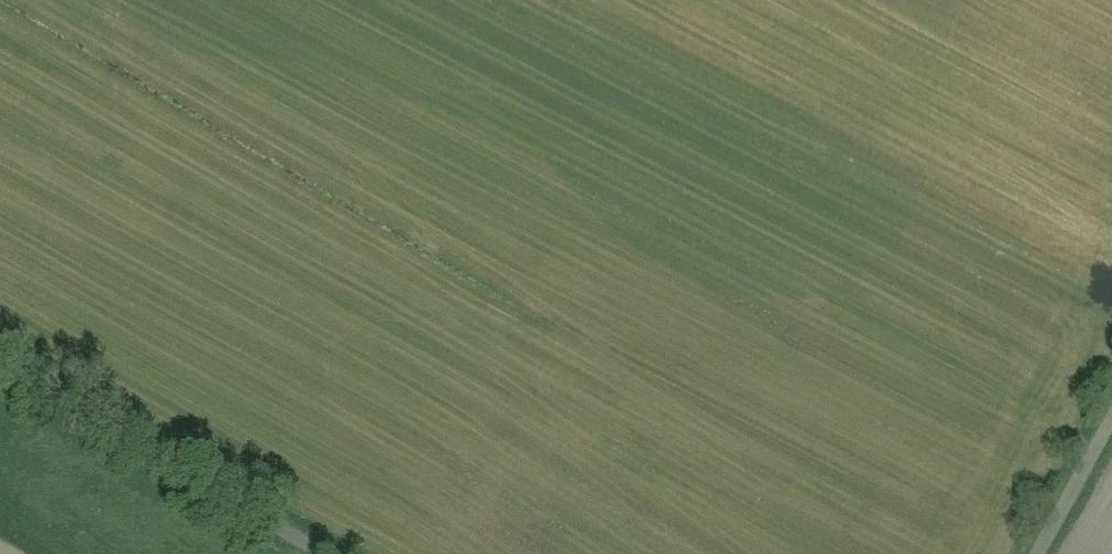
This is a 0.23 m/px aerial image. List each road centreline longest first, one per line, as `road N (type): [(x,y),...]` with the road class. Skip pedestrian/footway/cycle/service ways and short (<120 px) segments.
road 1 (unclassified): [(328,553),(0,362)]
road 2 (unclassified): [(1035,553),(1111,414)]

